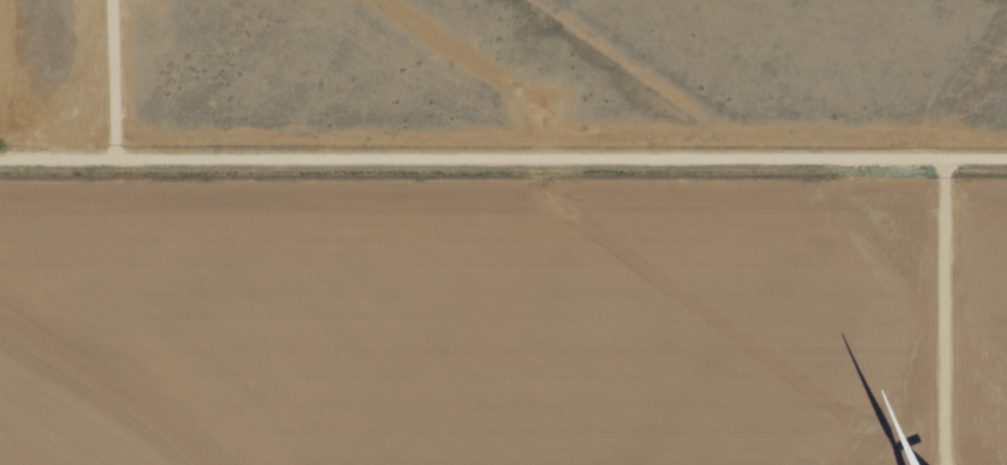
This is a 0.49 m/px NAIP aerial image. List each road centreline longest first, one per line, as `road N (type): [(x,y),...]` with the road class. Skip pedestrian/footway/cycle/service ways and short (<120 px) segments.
road 1 (track): [(0,159),(1006,158)]
road 2 (track): [(946,464),(948,159)]
road 3 (track): [(113,0),(115,159)]

